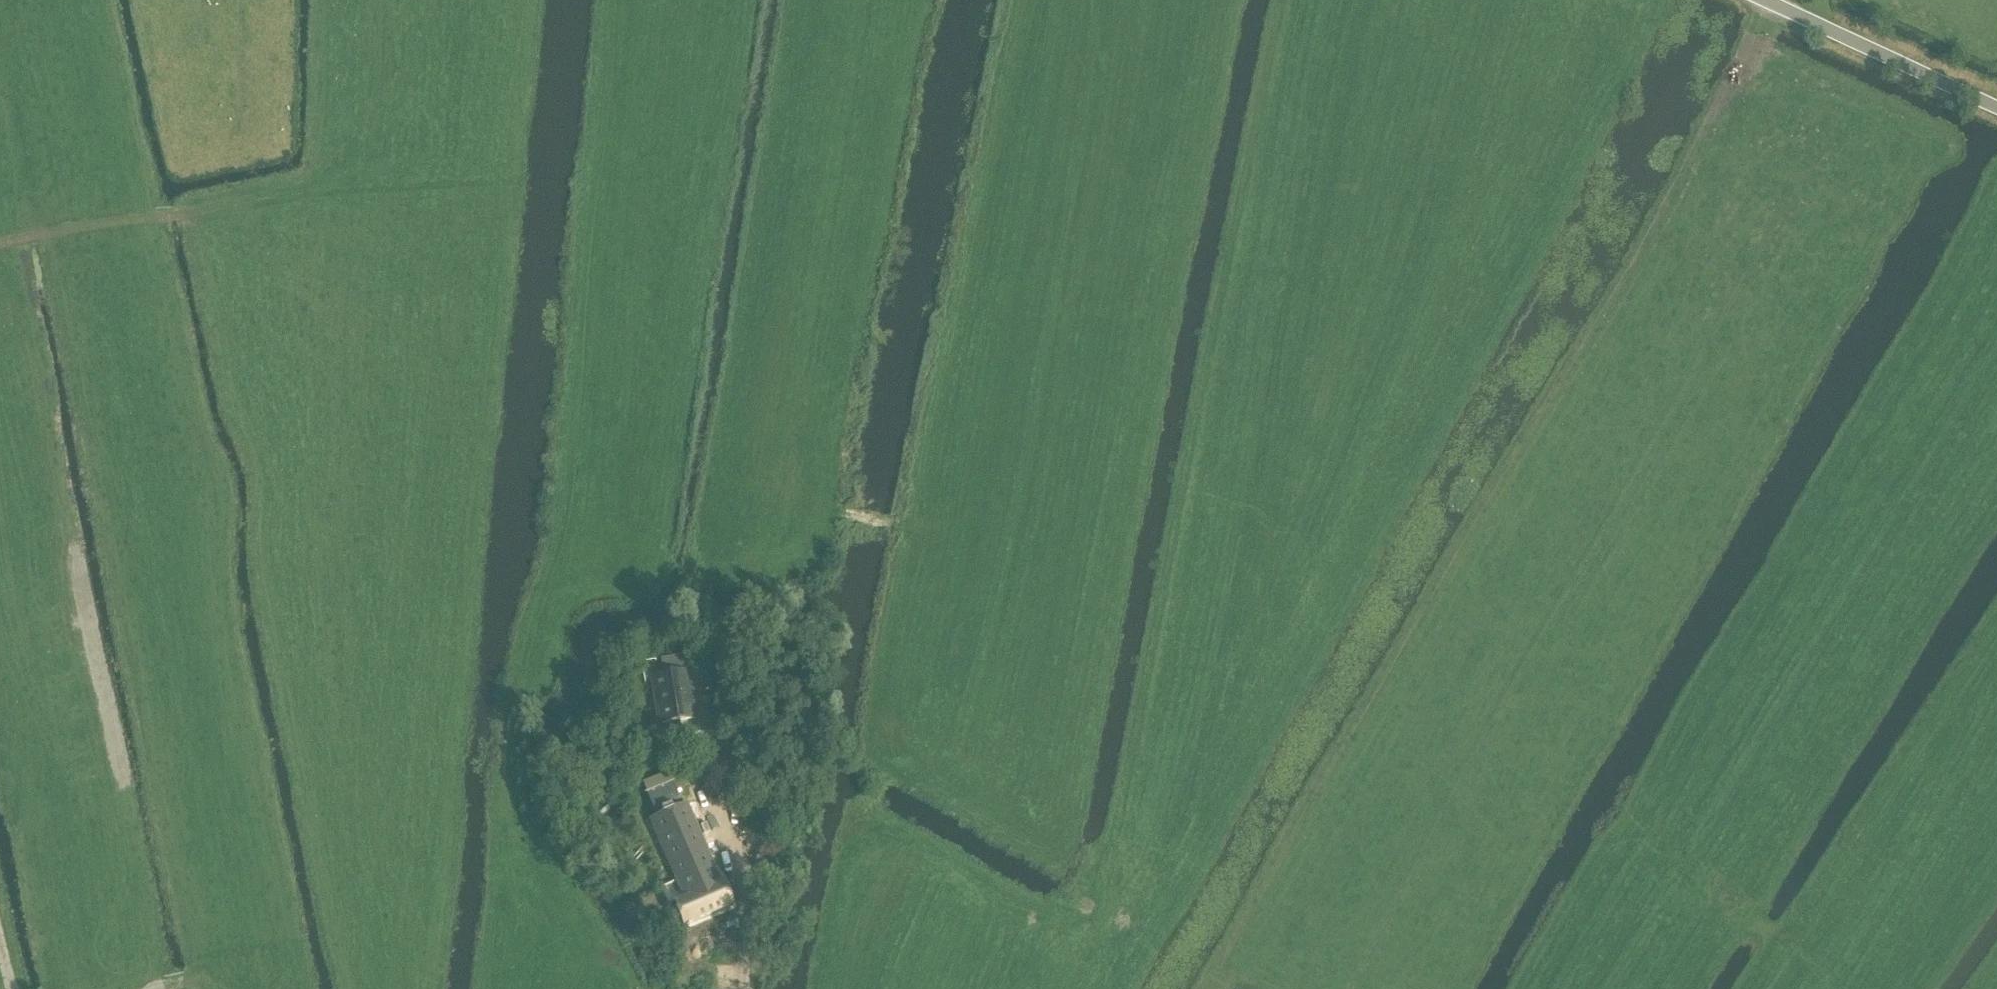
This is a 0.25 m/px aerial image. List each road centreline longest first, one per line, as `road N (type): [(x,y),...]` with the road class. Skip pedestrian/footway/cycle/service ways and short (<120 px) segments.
road 1 (unclassified): [(1996,107),(1765,0)]

